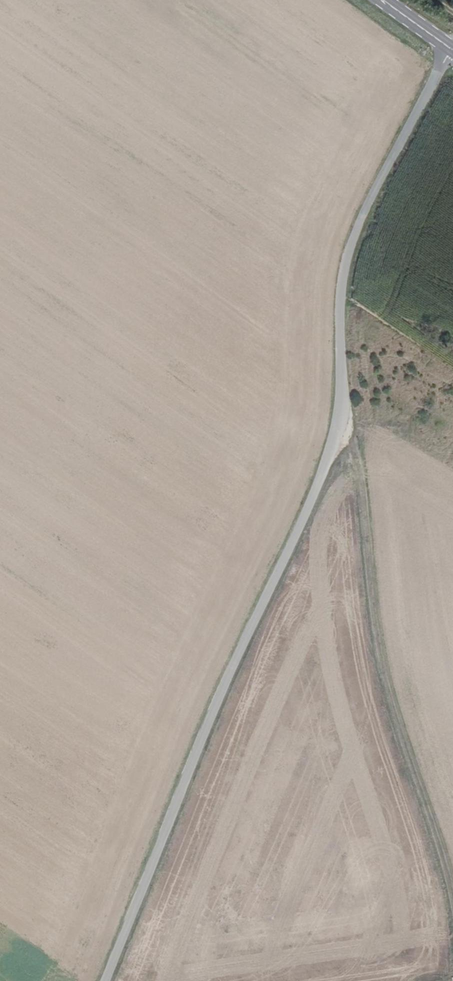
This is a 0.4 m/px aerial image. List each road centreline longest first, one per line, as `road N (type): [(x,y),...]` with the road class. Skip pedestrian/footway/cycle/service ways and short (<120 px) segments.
road 1 (unclassified): [(452,52),(343,252),(333,434),(103,980)]
road 2 (track): [(452,895),(385,671),(358,445),(338,411)]

